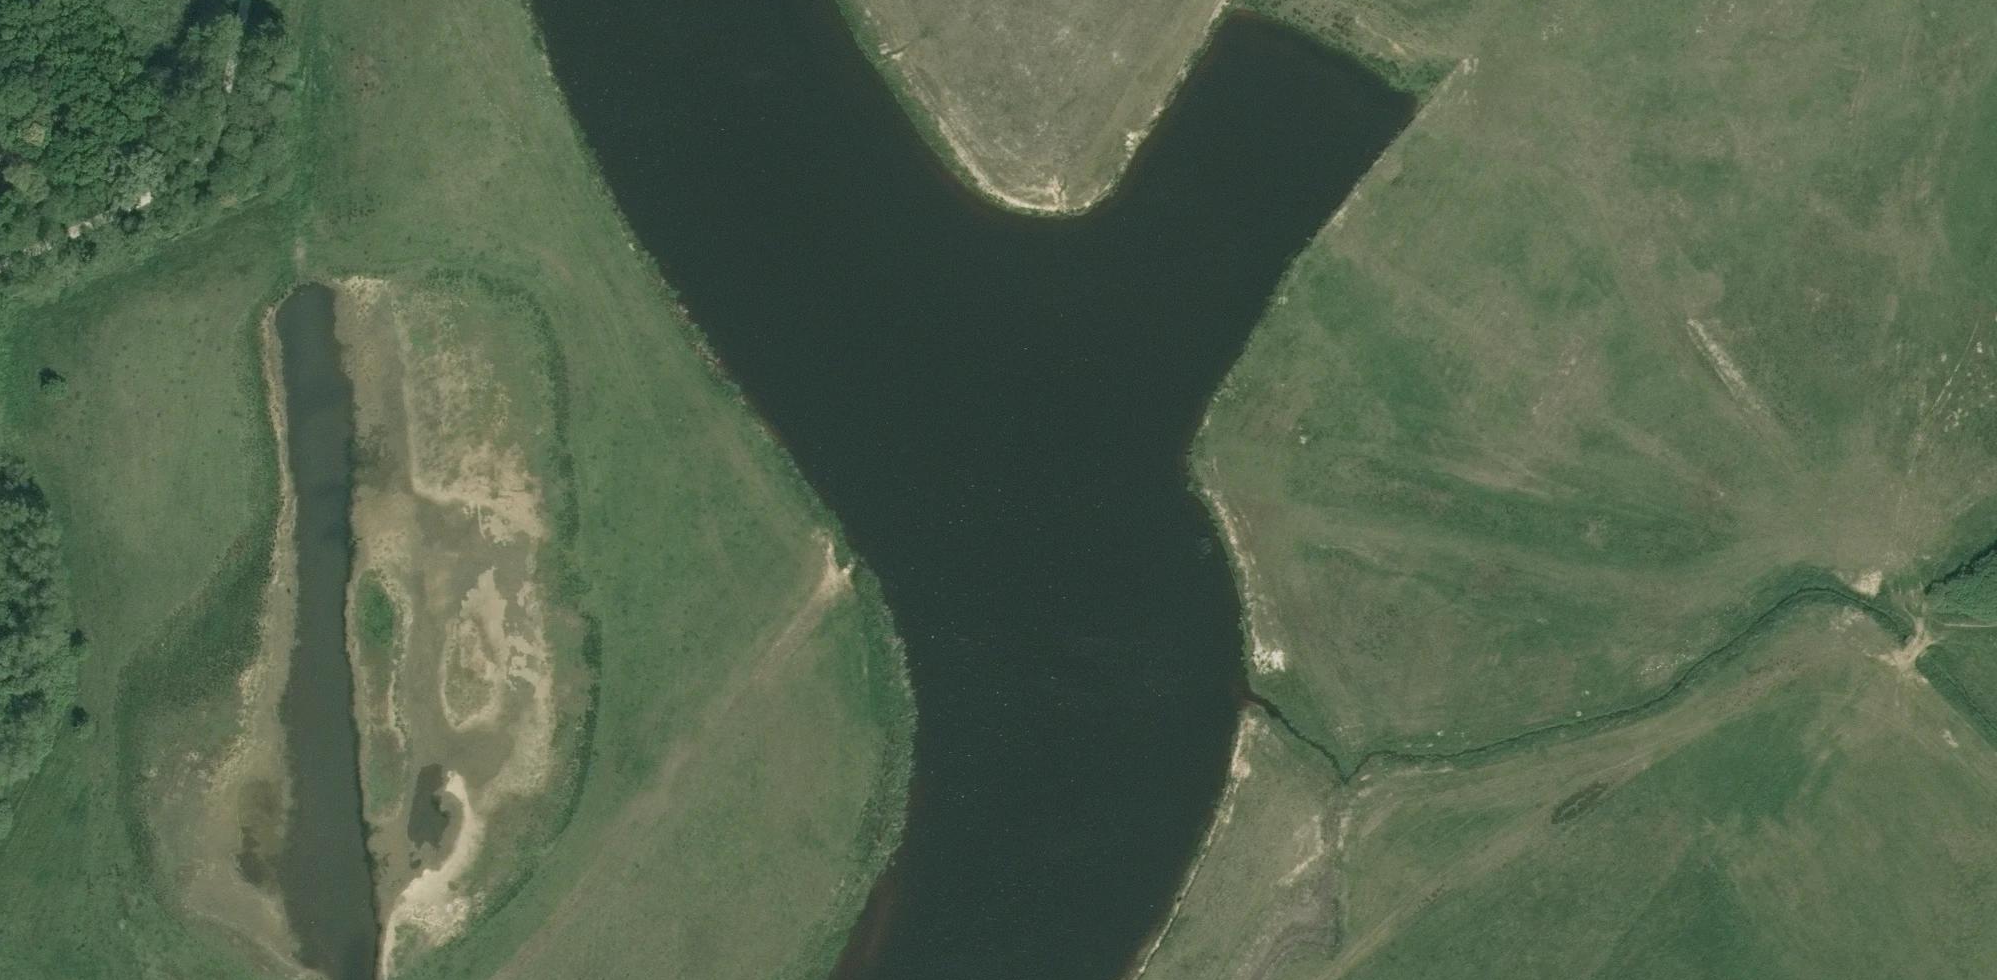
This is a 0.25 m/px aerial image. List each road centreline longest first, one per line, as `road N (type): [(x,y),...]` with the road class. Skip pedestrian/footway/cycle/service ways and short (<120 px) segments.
road 1 (unclassified): [(0,266),(199,164),(246,0)]
road 2 (track): [(1856,688),(1912,620),(1996,620)]

